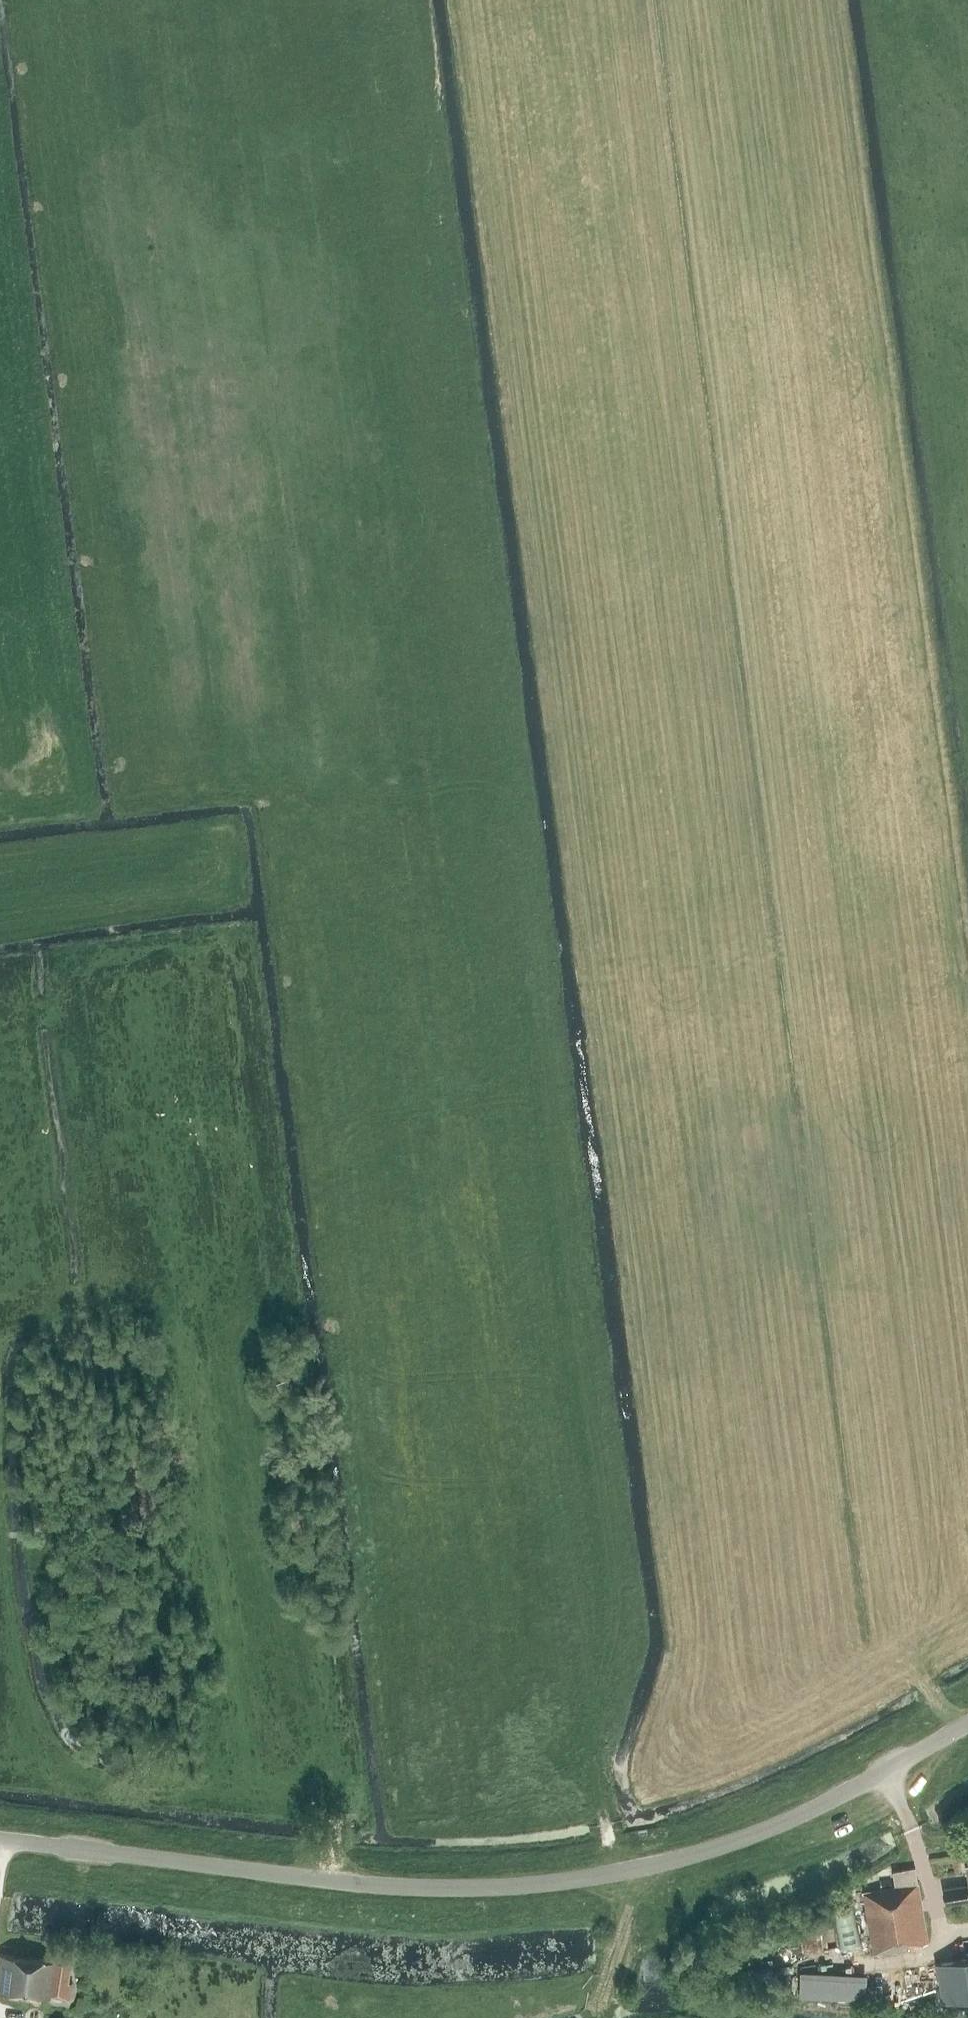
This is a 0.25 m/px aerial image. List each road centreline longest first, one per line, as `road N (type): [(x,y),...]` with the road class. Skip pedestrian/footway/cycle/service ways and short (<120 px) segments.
road 1 (unclassified): [(0,1845),(451,1893),(599,1880),(716,1848),(840,1799),(967,1724)]

